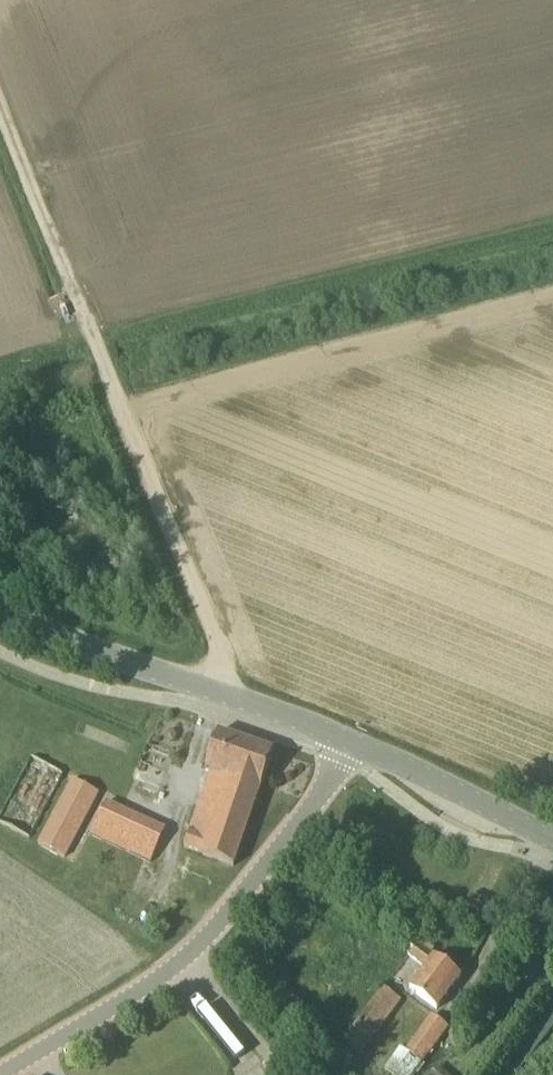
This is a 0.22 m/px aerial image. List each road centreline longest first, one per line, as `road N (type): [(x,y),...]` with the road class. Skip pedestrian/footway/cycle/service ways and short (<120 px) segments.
road 1 (unclassified): [(5,1074),(194,951),(266,873),(352,742)]
road 2 (tertiary): [(352,742),(0,606)]
road 3 (track): [(98,345),(232,697)]
road 4 (track): [(0,102),(98,345)]
road 5 (tertiary): [(552,839),(352,742)]

